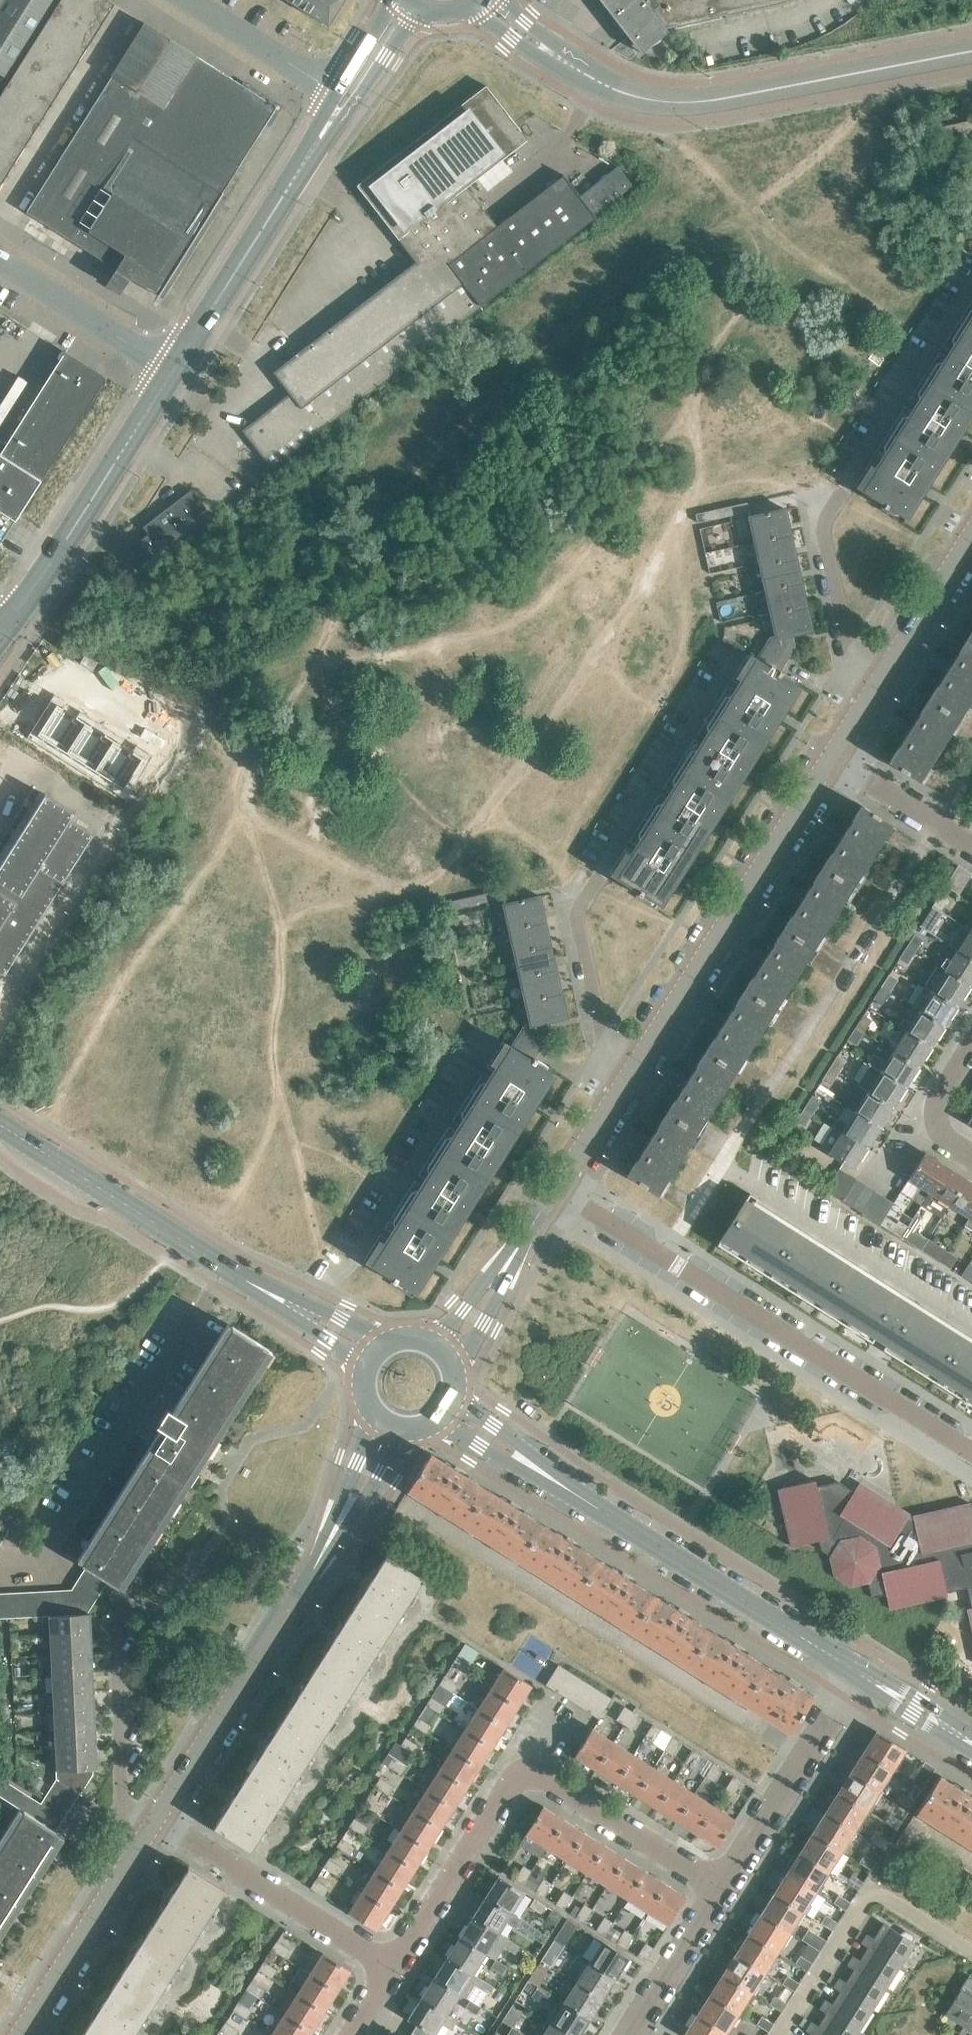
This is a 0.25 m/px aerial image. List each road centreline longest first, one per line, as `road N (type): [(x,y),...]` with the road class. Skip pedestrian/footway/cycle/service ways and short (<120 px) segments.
road 1 (secondary): [(971,51),(713,100),(655,101),(600,84),(483,0)]
road 2 (residential): [(617,1098),(576,909),(739,651)]
road 3 (residential): [(971,1451),(559,1187)]
road 4 (residential): [(391,1966),(522,1764),(720,1888)]
road 5 (residential): [(876,684),(848,647),(824,524),(971,290)]
road 6 (tertiary): [(617,1098),(831,755)]
road 7 (tertiary): [(860,1672),(519,1456)]
road 8 (tertiary): [(156,1818),(348,1505)]
road 9 (tertiary): [(308,1311),(225,1270),(0,1127)]
road 10 (tertiary): [(172,370),(346,97)]
road 11 (tertiary): [(0,631),(172,370)]
road 12 (residential): [(971,1952),(888,1899),(869,1899),(780,2034)]
road 13 (residential): [(391,1966),(156,1818)]
road 14 (residential): [(720,1888),(860,1672)]
road 15 (tertiary): [(20,2034),(149,1829)]
road 16 (unclassified): [(172,370),(0,261)]
road 17 (residential): [(120,1714),(116,1622),(122,1611),(147,1605),(166,1619),(161,1652)]
road 18 (unclassified): [(346,97),(191,0)]
road 19 (tertiary): [(876,684),(971,532)]
road 20 (residential): [(629,2034),(720,1888)]
road 21 (residential): [(971,846),(831,755)]
road 22 (tertiary): [(450,1359),(483,1322),(530,1228)]
road 23 (tertiary): [(530,1228),(433,1341)]
road 24 (residential): [(971,1156),(941,1132),(936,1106),(971,1045)]
road 25 (tertiary): [(971,1743),(860,1672)]
road 26 (residential): [(149,1829),(124,1803),(120,1714)]

